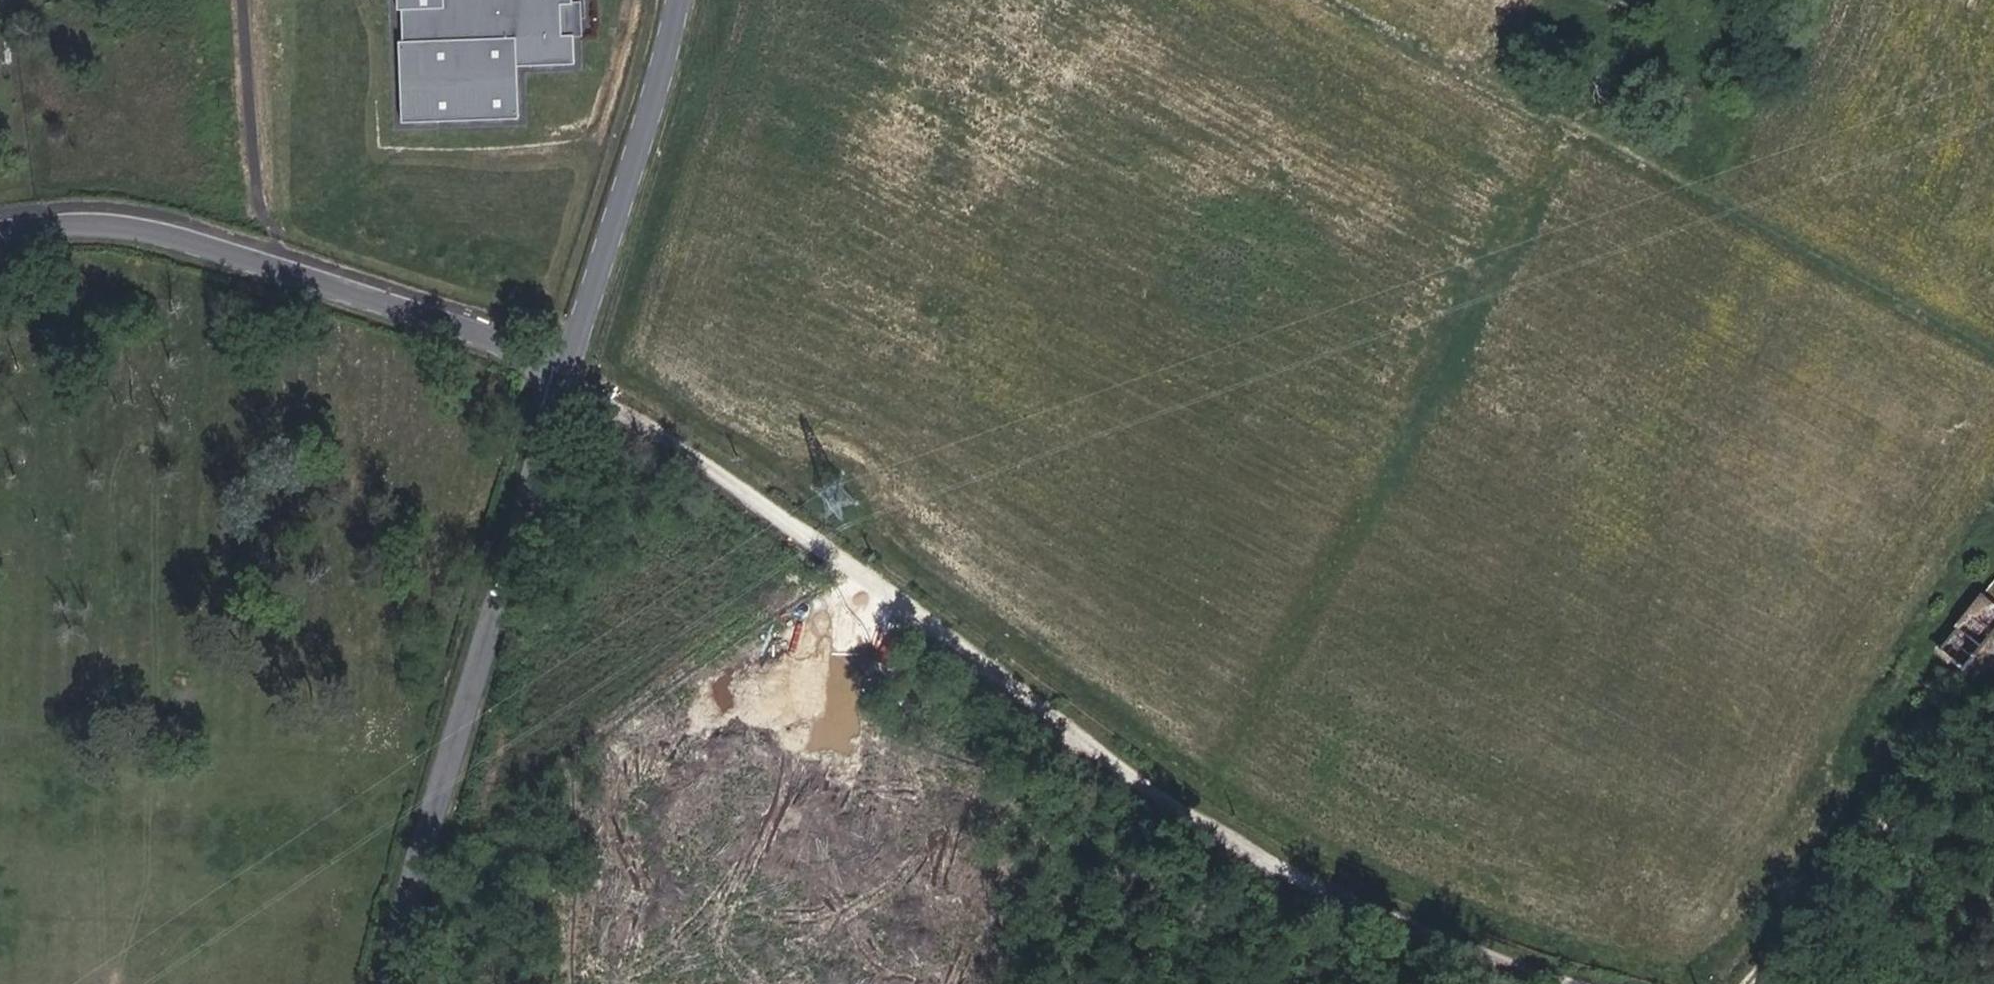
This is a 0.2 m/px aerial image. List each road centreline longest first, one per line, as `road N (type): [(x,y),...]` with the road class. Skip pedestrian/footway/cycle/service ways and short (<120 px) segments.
road 1 (track): [(1563,983),(1388,920),(1234,847),(565,365)]
road 2 (tertiary): [(376,983),(565,365)]
road 3 (unclassified): [(0,230),(88,224),(155,231),(565,365)]
road 4 (tertiary): [(565,365),(677,0)]

